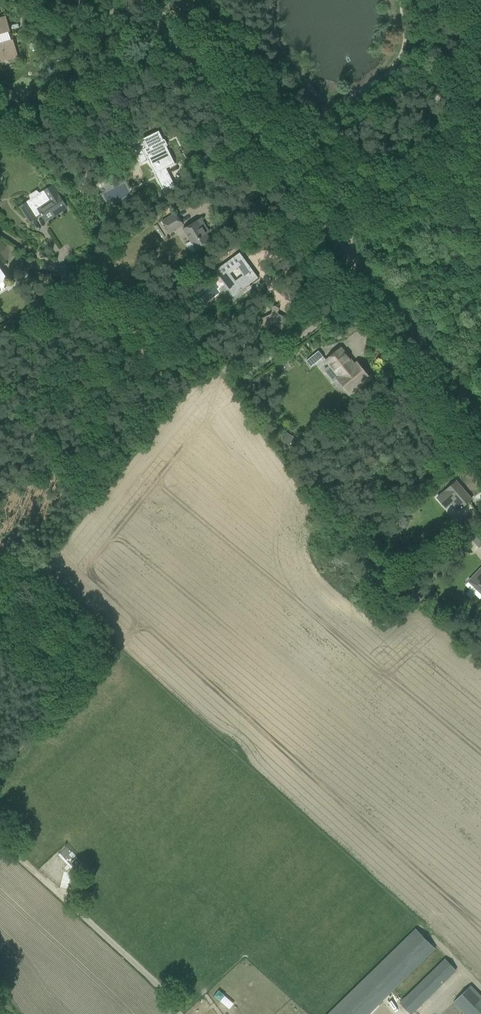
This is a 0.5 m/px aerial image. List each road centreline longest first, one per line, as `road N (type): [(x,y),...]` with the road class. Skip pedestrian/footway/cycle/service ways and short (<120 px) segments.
road 1 (unclassified): [(480,415),(150,0)]
road 2 (track): [(368,289),(264,362),(236,372),(60,270)]
road 3 (unclassified): [(180,1013),(43,880)]

